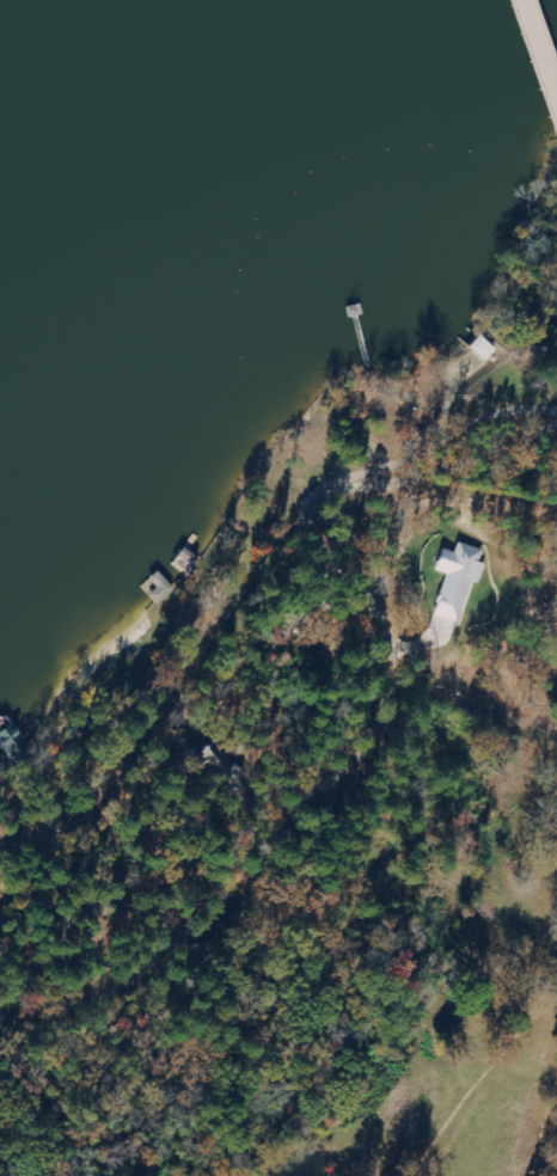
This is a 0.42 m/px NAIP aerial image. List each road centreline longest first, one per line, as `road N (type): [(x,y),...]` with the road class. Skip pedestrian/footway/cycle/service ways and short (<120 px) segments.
road 1 (residential): [(0,904),(51,889),(160,809),(348,525),(556,456)]
road 2 (residential): [(145,644),(229,708),(298,1083)]

